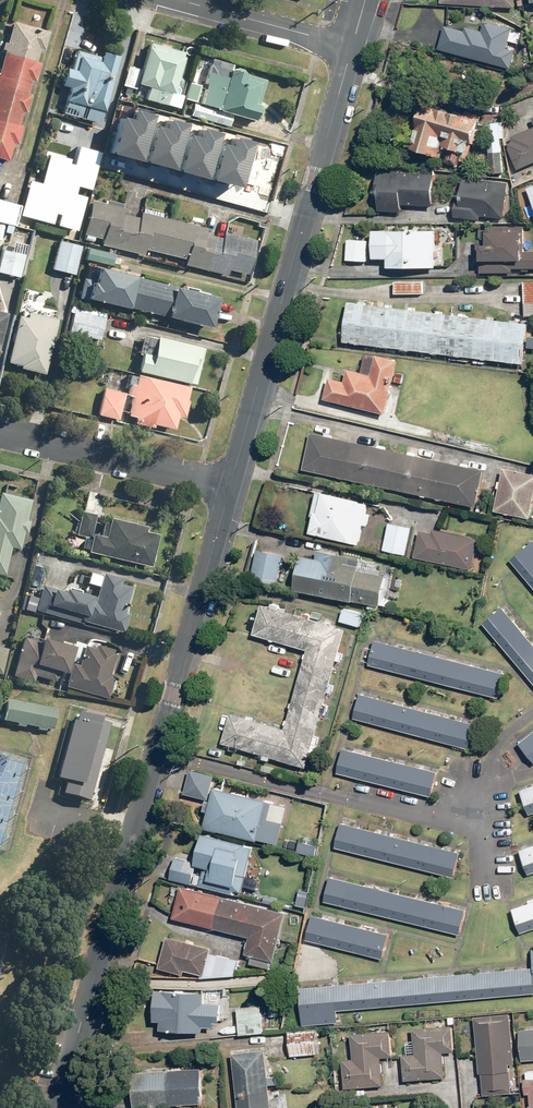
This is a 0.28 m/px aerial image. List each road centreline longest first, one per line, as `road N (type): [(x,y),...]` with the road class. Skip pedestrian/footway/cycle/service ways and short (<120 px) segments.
road 1 (residential): [(60,1107),(231,486)]
road 2 (residential): [(231,486),(352,46)]
road 3 (residential): [(0,431),(231,486)]
road 4 (residential): [(352,46),(182,0)]

